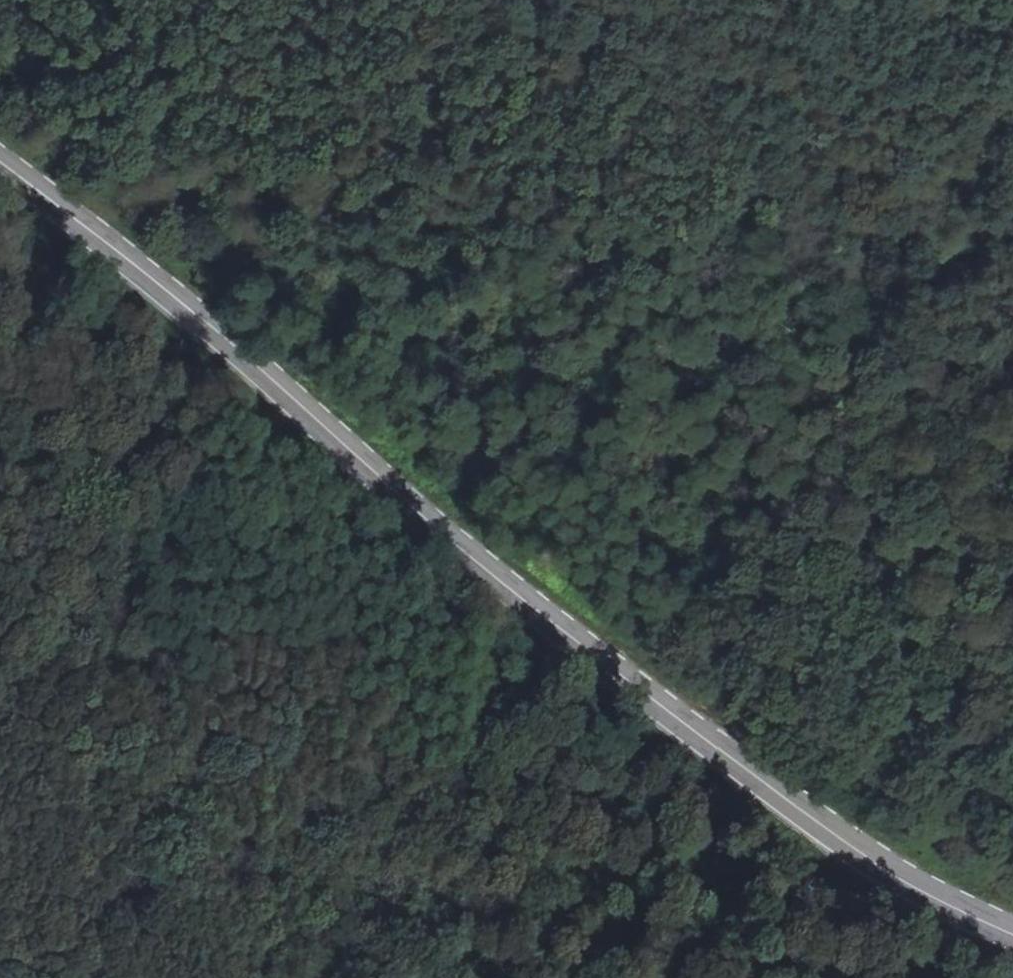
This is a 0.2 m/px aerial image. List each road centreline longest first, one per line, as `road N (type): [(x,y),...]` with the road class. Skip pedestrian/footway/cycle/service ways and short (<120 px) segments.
road 1 (tertiary): [(1012,928),(624,679),(0,158)]

